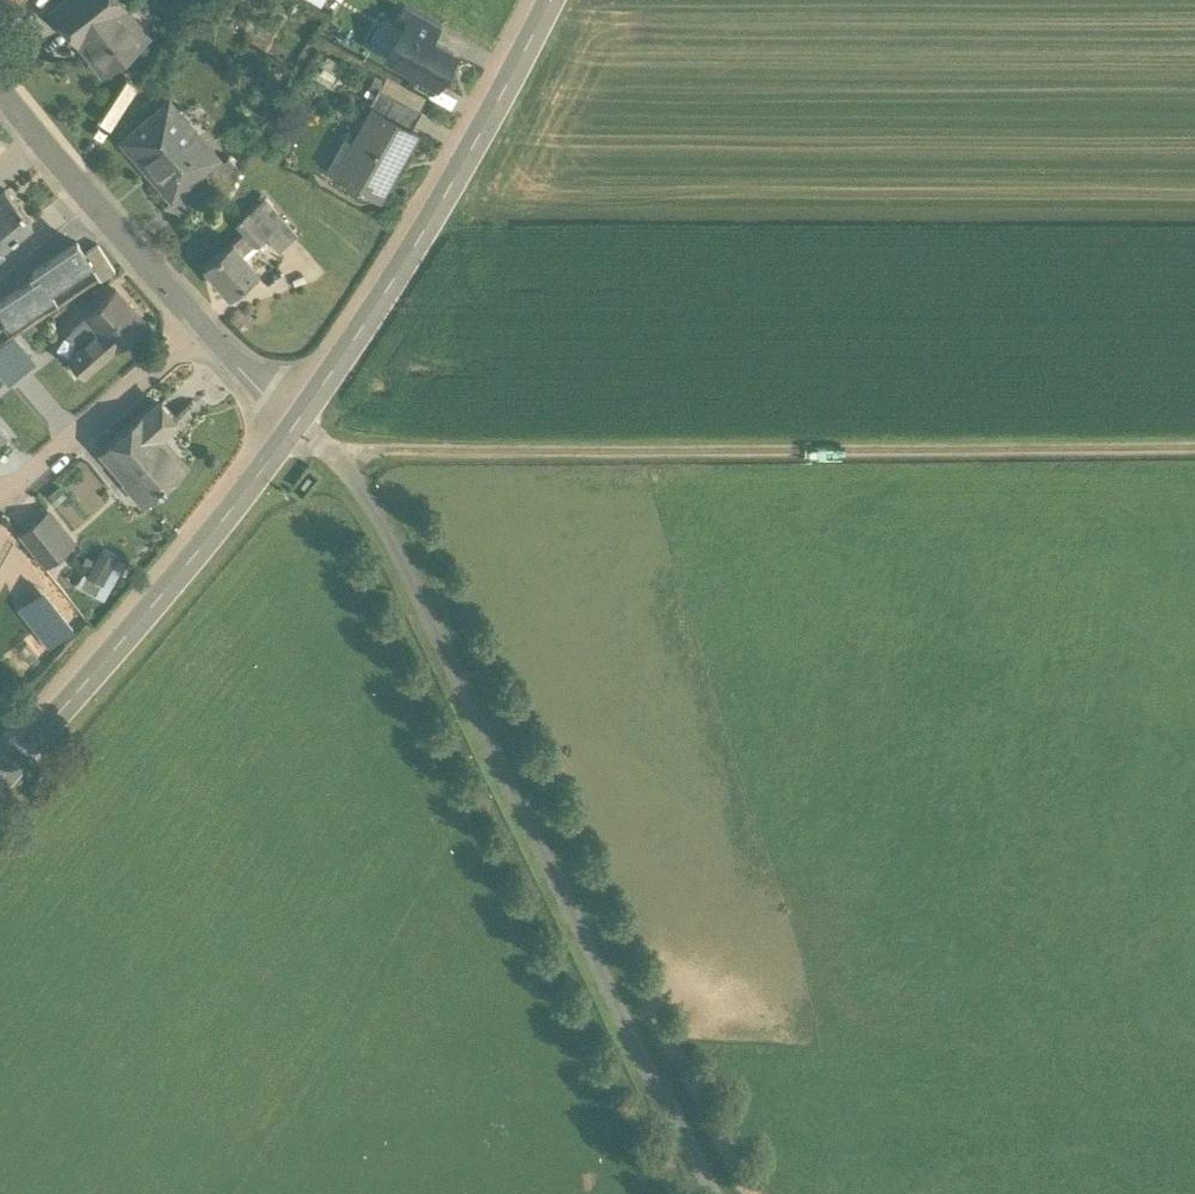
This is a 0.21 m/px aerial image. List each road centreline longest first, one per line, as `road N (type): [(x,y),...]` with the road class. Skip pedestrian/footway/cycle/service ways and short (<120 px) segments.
road 1 (track): [(339,459),(354,452),(1194,446)]
road 2 (tertiary): [(294,417),(441,192),(538,0)]
road 3 (tertiary): [(0,770),(294,417)]
road 4 (residential): [(0,85),(201,325)]
road 5 (residential): [(201,325),(0,487)]
road 6 (residential): [(201,325),(294,417)]

